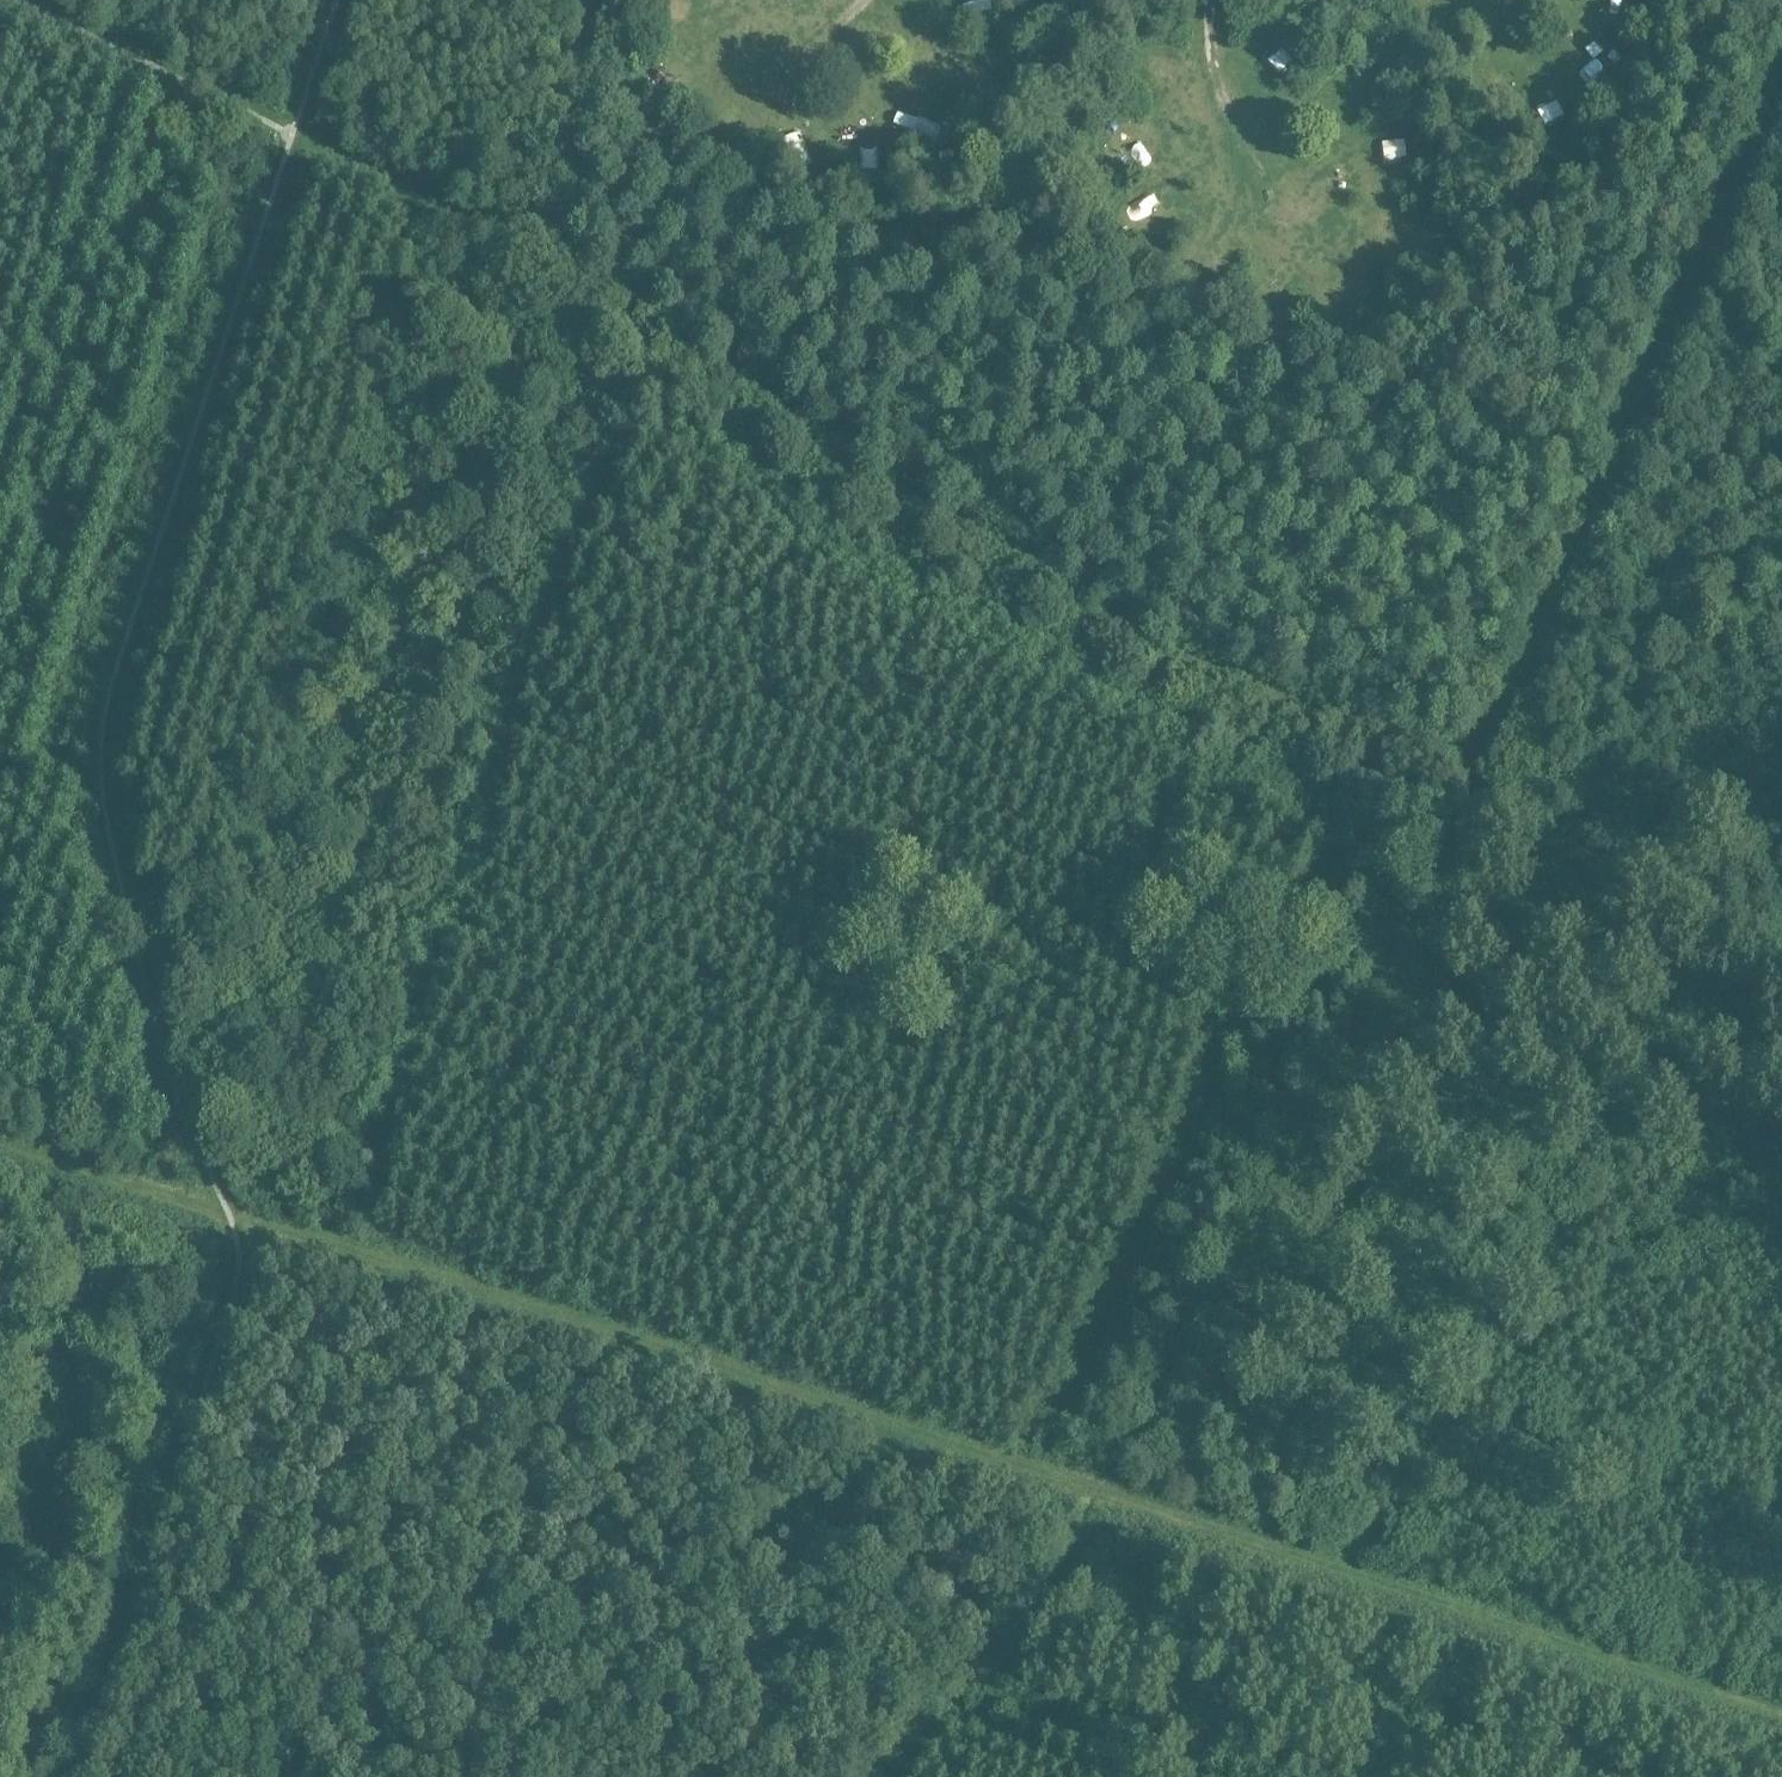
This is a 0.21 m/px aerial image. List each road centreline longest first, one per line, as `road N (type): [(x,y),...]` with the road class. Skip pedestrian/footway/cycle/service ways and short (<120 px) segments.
road 1 (track): [(0,1141),(1781,1710)]
road 2 (track): [(884,1776),(1116,1495),(1477,762)]
road 3 (track): [(1781,1752),(1097,1523)]

